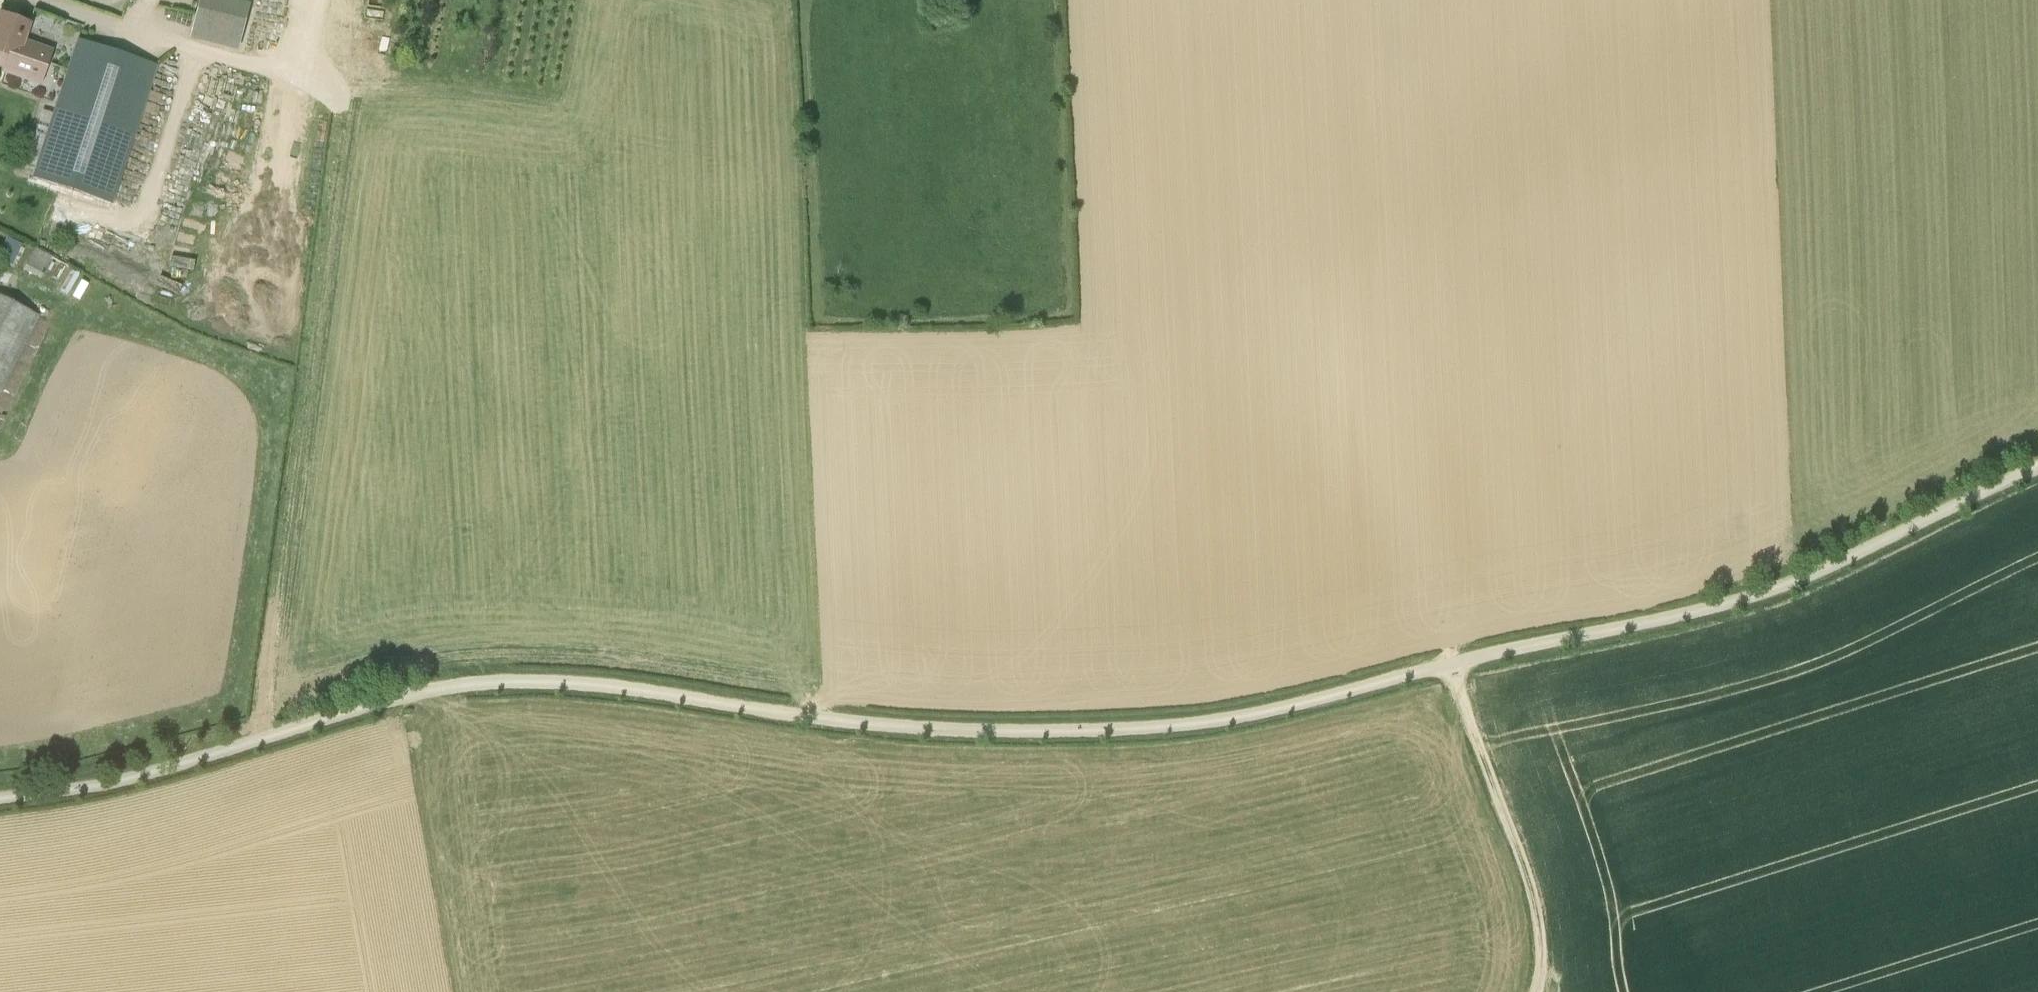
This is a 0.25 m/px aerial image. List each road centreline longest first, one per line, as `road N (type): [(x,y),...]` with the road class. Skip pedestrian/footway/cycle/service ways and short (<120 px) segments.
road 1 (track): [(1450,665),(1238,717),(1055,731),(908,728),(608,685),(477,683),(398,696),(128,777),(0,796)]
road 2 (track): [(2037,466),(1761,595),(1450,665)]
road 3 (track): [(1535,991),(1541,953),(1533,894),(1450,665)]

